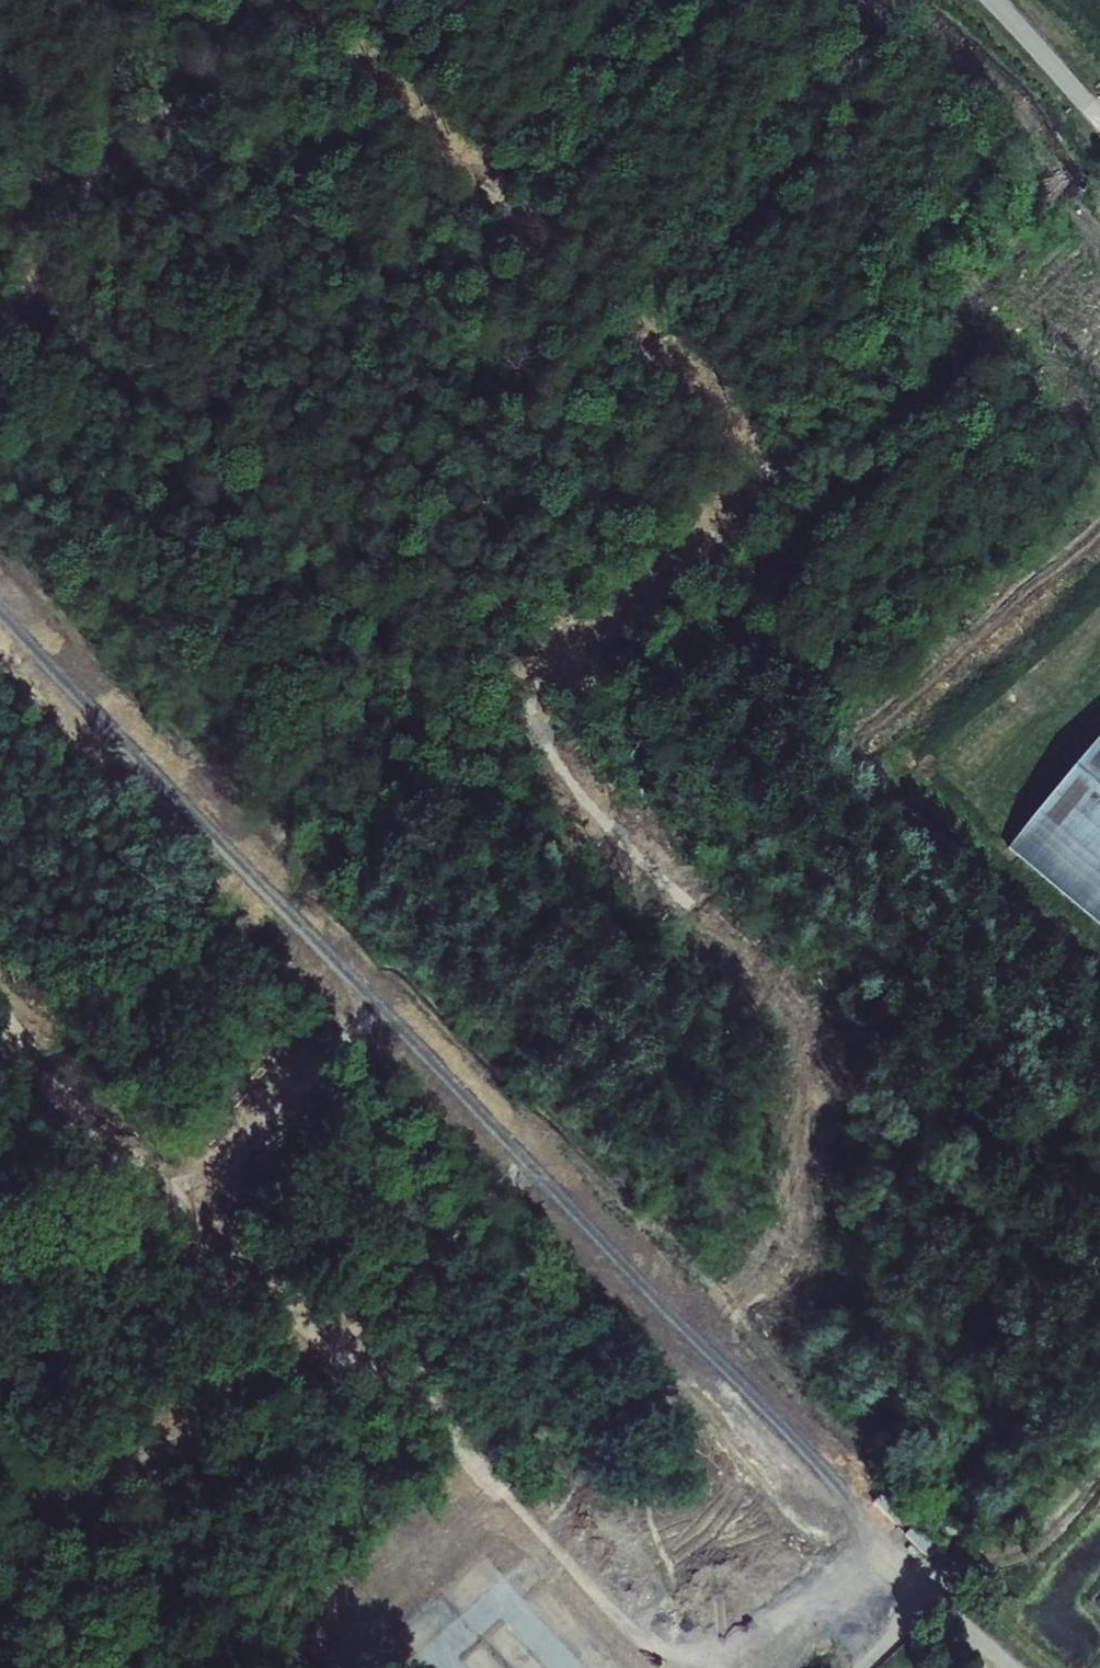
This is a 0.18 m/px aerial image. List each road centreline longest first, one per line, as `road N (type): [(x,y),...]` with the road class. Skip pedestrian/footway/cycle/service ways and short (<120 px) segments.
road 1 (track): [(945,1589),(0,611)]
road 2 (track): [(660,1667),(506,1502),(434,1403),(338,1330),(215,1216),(148,1139),(82,1086),(0,990)]
road 3 (residential): [(1099,115),(991,0)]

